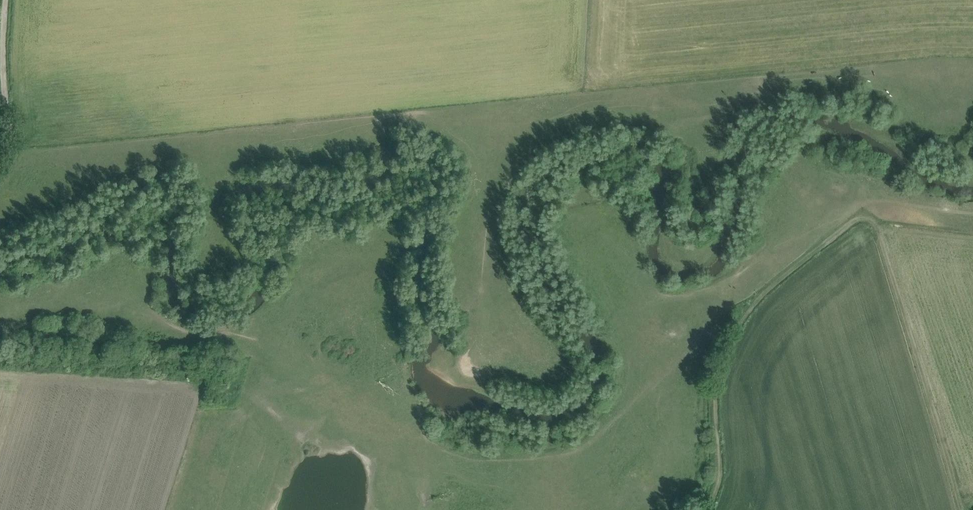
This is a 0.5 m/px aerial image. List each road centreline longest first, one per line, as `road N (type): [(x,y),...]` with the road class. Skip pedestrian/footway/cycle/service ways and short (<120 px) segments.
road 1 (track): [(960,509),(870,222)]
road 2 (track): [(707,509),(720,478),(721,367),(760,300)]
road 3 (track): [(0,166),(10,142),(6,0)]
road 4 (track): [(760,300),(825,244),(859,220),(870,222)]

